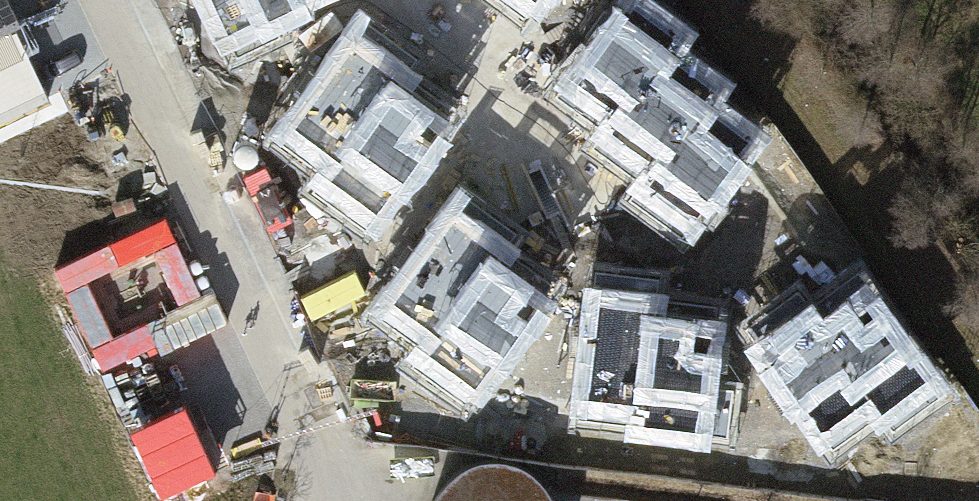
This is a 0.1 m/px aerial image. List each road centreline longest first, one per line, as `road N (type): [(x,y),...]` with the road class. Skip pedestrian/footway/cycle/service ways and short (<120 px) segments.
road 1 (residential): [(105,0),(314,438),(307,500)]

